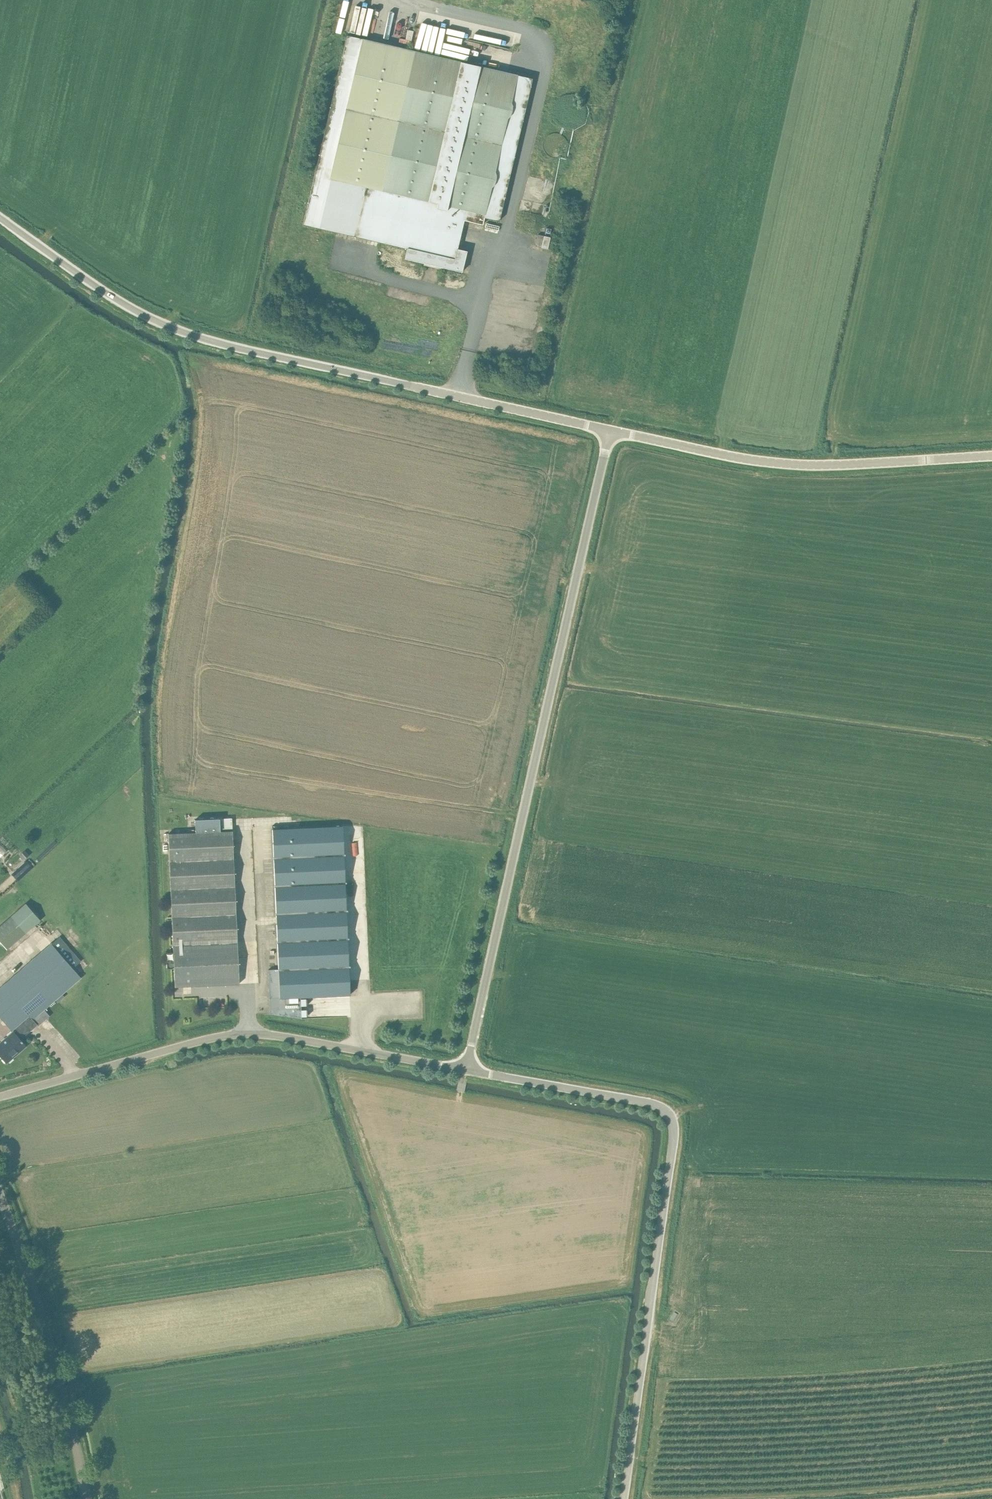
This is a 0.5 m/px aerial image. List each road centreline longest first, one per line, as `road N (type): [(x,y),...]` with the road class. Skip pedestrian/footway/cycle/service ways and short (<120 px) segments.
road 1 (unclassified): [(466,1072),(610,432)]
road 2 (unclassified): [(610,432),(193,336),(129,308),(0,218)]
road 3 (unclassified): [(624,1498),(674,1127),(645,1103),(466,1072)]
road 4 (unclassified): [(0,1096),(251,1033),(466,1072)]
road 5 (unclassified): [(610,432),(805,465),(991,456)]
road 6 (unclassified): [(88,1498),(45,1318),(0,1194)]

